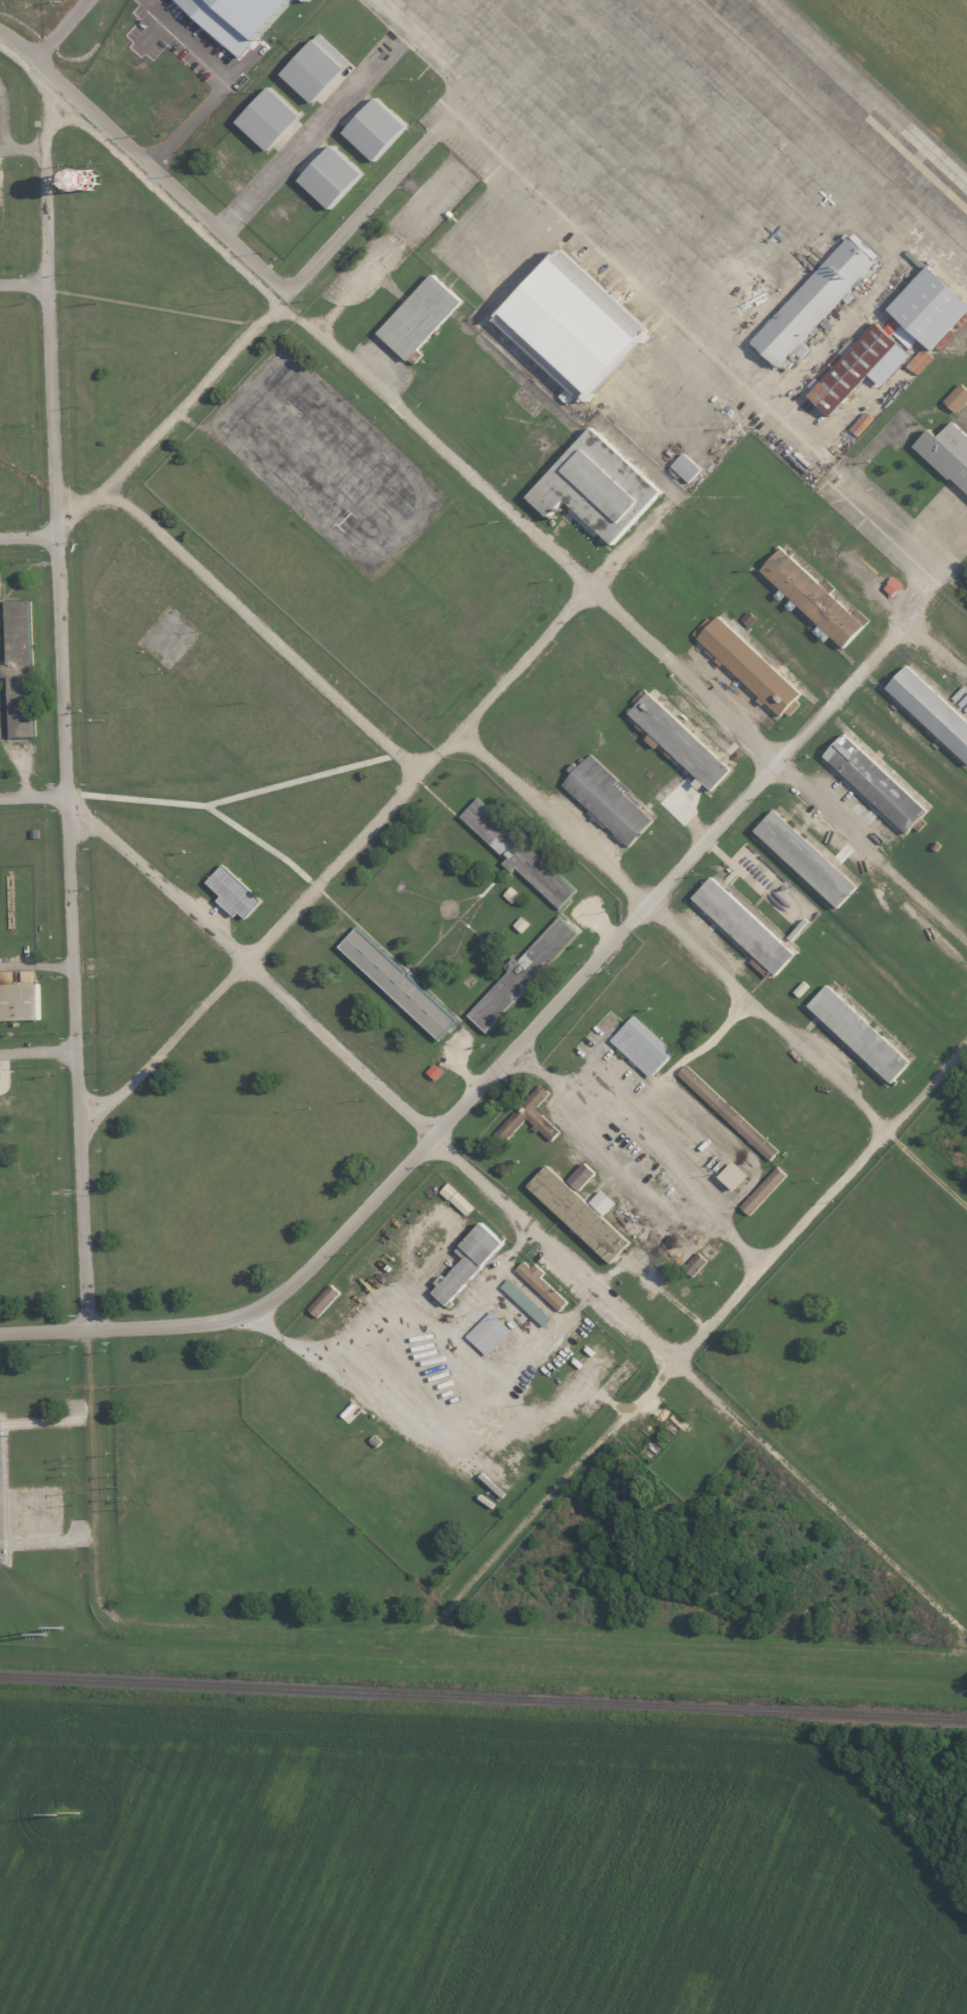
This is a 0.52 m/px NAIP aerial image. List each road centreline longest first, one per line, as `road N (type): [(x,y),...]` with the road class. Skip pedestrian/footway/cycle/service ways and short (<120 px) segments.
road 1 (residential): [(88,1327),(97,1584),(105,1606),(124,1620),(966,1657)]
road 2 (residential): [(966,1630),(193,910)]
road 3 (residential): [(395,1635),(442,1611),(966,1043)]
road 4 (residential): [(88,1327),(218,1324),(275,1303),(653,903)]
road 5 (residential): [(69,794),(46,148),(61,101)]
road 6 (residential): [(433,134),(308,272),(280,284),(0,30)]
road 7 (residential): [(69,794),(88,1327)]
road 8 (residential): [(966,1204),(653,903)]
road 9 (residential): [(109,488),(422,772)]
road 10 (residential): [(590,587),(328,342),(278,306)]
road 11 (residential): [(61,101),(278,306)]
road 12 (residential): [(780,761),(907,624),(966,675)]
road 13 (residential): [(780,761),(966,941)]
road 14 (residential): [(590,587),(780,761)]
road 15 (residential): [(251,964),(422,772)]
road 16 (residential): [(653,903),(463,733)]
road 17 (residential): [(422,772),(590,587)]
road 18 (residential): [(109,488),(278,306)]
road 19 (residential): [(82,1125),(251,964)]
road 20 (residential): [(653,903),(780,761)]
road 21 (residential): [(193,910),(69,794)]
road 22 (residential): [(0,540),(60,537),(109,488)]

